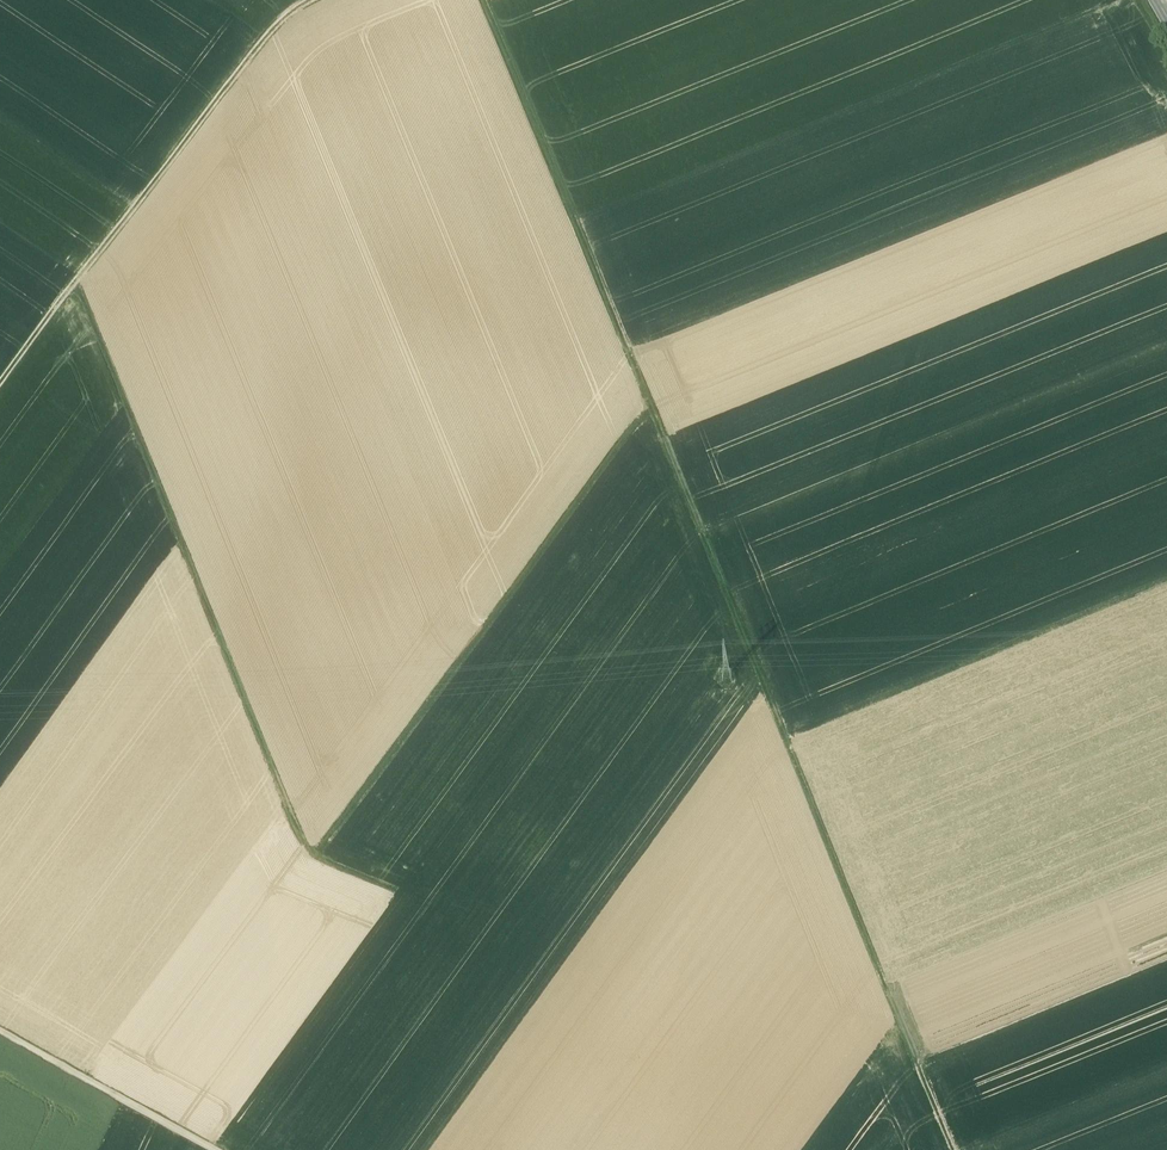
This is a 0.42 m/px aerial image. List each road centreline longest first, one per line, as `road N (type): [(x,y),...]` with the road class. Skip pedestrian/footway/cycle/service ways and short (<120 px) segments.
road 1 (track): [(0,386),(256,48),(309,0)]
road 2 (track): [(0,1031),(214,1149)]
road 3 (track): [(890,987),(955,1149)]

